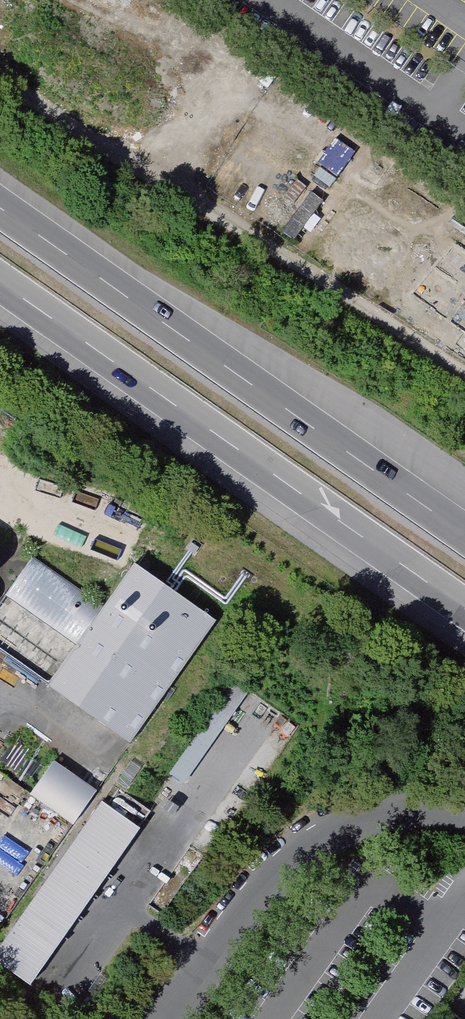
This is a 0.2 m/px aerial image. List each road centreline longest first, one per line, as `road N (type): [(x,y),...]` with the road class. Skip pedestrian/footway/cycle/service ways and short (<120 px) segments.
road 1 (motorway): [(464,533),(0,206)]
road 2 (motorway): [(0,284),(464,610)]
road 3 (unclassified): [(464,822),(397,816),(321,840),(251,904),(175,1018)]

